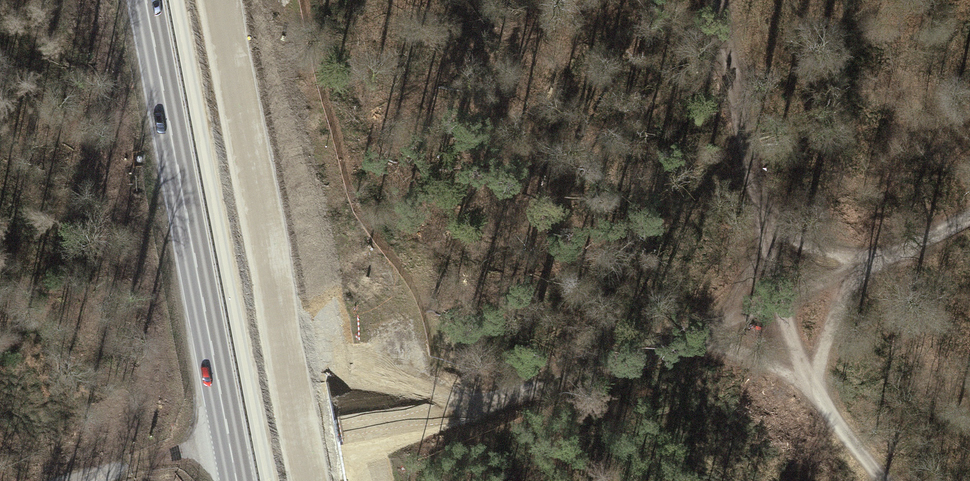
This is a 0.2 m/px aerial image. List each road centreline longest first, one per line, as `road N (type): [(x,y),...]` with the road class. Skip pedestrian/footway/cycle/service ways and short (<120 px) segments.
road 1 (primary): [(237,480),(146,0)]
road 2 (track): [(789,305),(339,456)]
road 3 (track): [(718,0),(747,159),(789,305)]
road 4 (track): [(789,305),(815,388),(892,480)]
road 5 (track): [(969,216),(789,305)]

